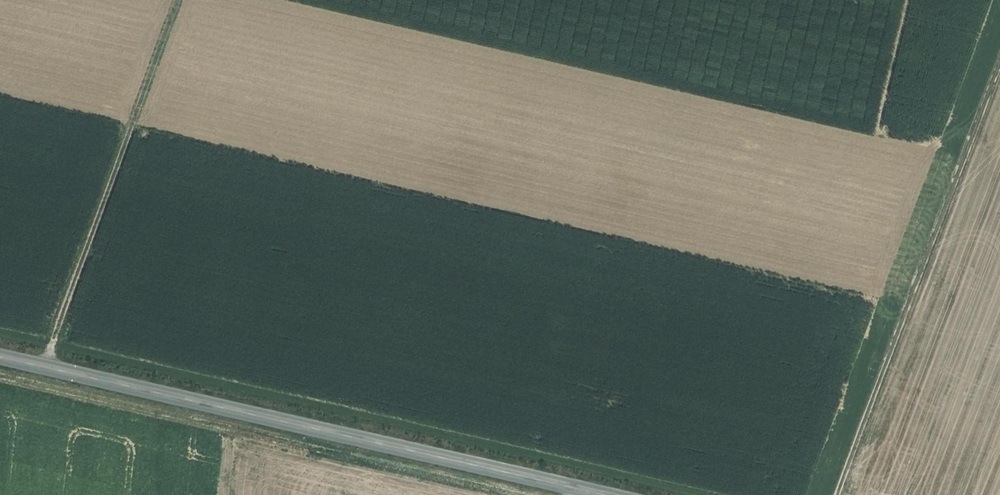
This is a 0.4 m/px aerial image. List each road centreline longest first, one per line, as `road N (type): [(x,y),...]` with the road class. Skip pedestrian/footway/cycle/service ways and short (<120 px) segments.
road 1 (secondary): [(606,494),(0,357)]
road 2 (track): [(837,494),(999,61)]
road 3 (track): [(41,366),(177,0)]

